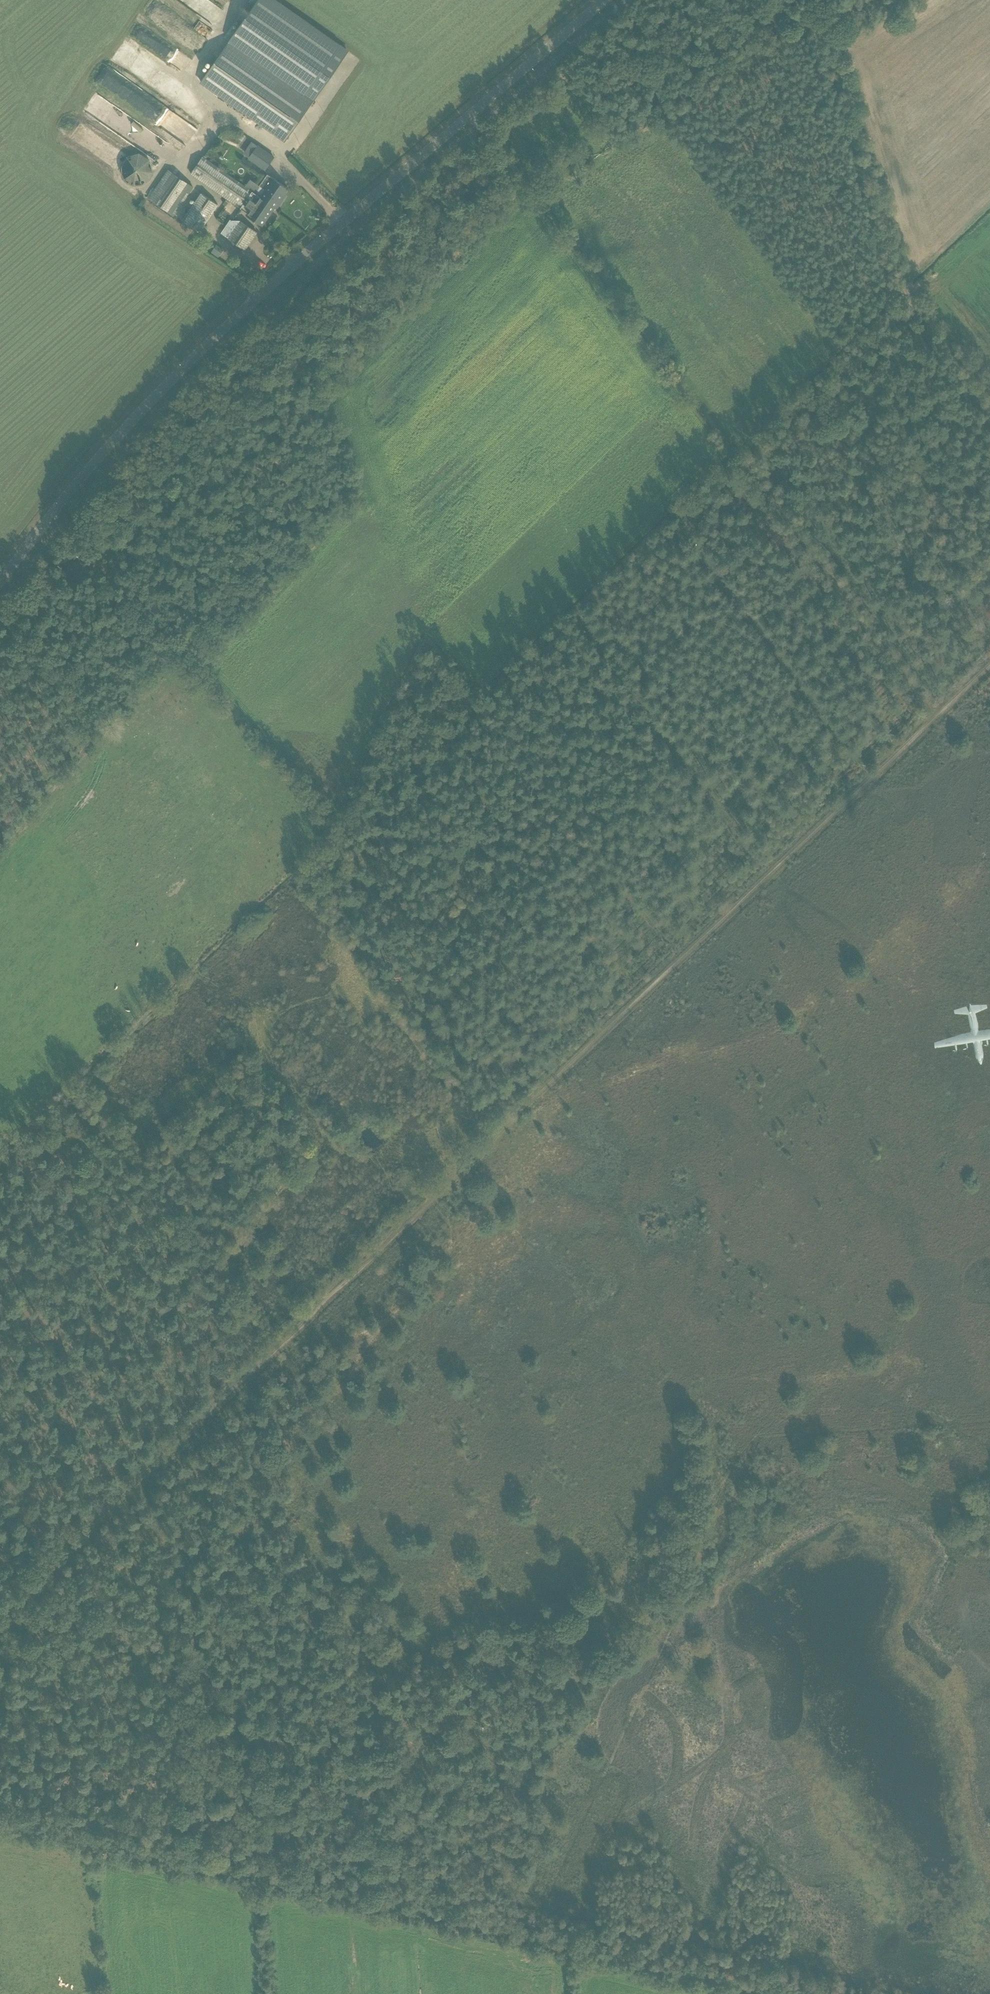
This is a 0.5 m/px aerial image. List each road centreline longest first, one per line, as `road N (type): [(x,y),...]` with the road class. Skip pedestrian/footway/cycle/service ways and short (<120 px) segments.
road 1 (track): [(989,663),(0,1601)]
road 2 (track): [(830,1993),(0,1819)]
road 3 (tertiary): [(0,576),(146,407),(355,209),(605,0)]
road 4 (track): [(938,713),(543,190),(492,96)]

